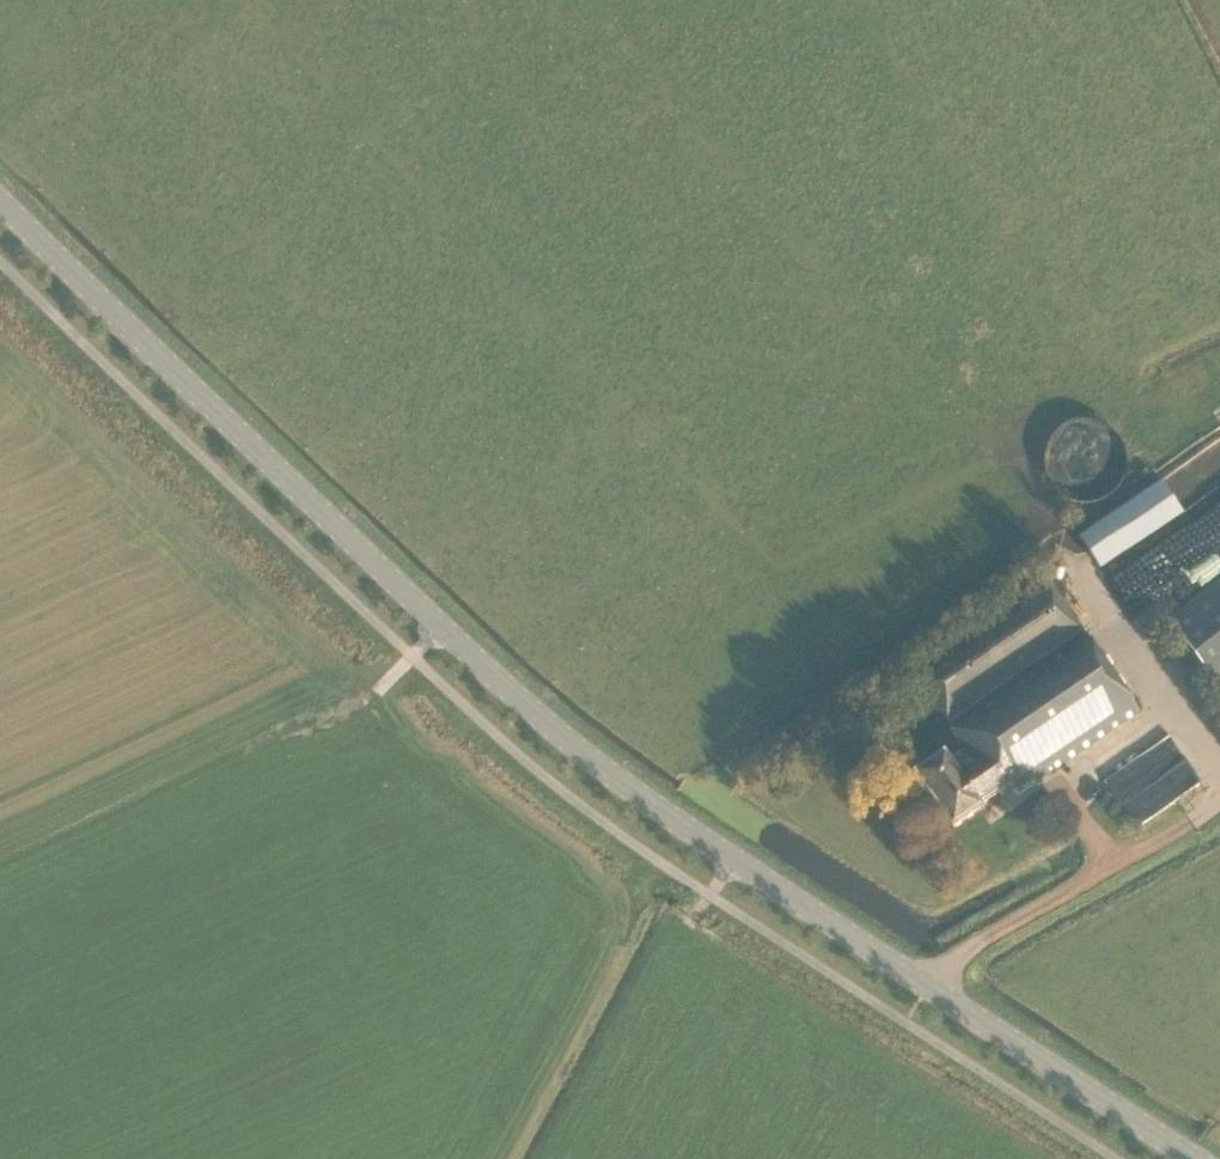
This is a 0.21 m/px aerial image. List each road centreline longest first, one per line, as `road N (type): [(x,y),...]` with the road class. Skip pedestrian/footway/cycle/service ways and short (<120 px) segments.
road 1 (secondary): [(1191,1158),(588,770),(260,470),(0,201)]

